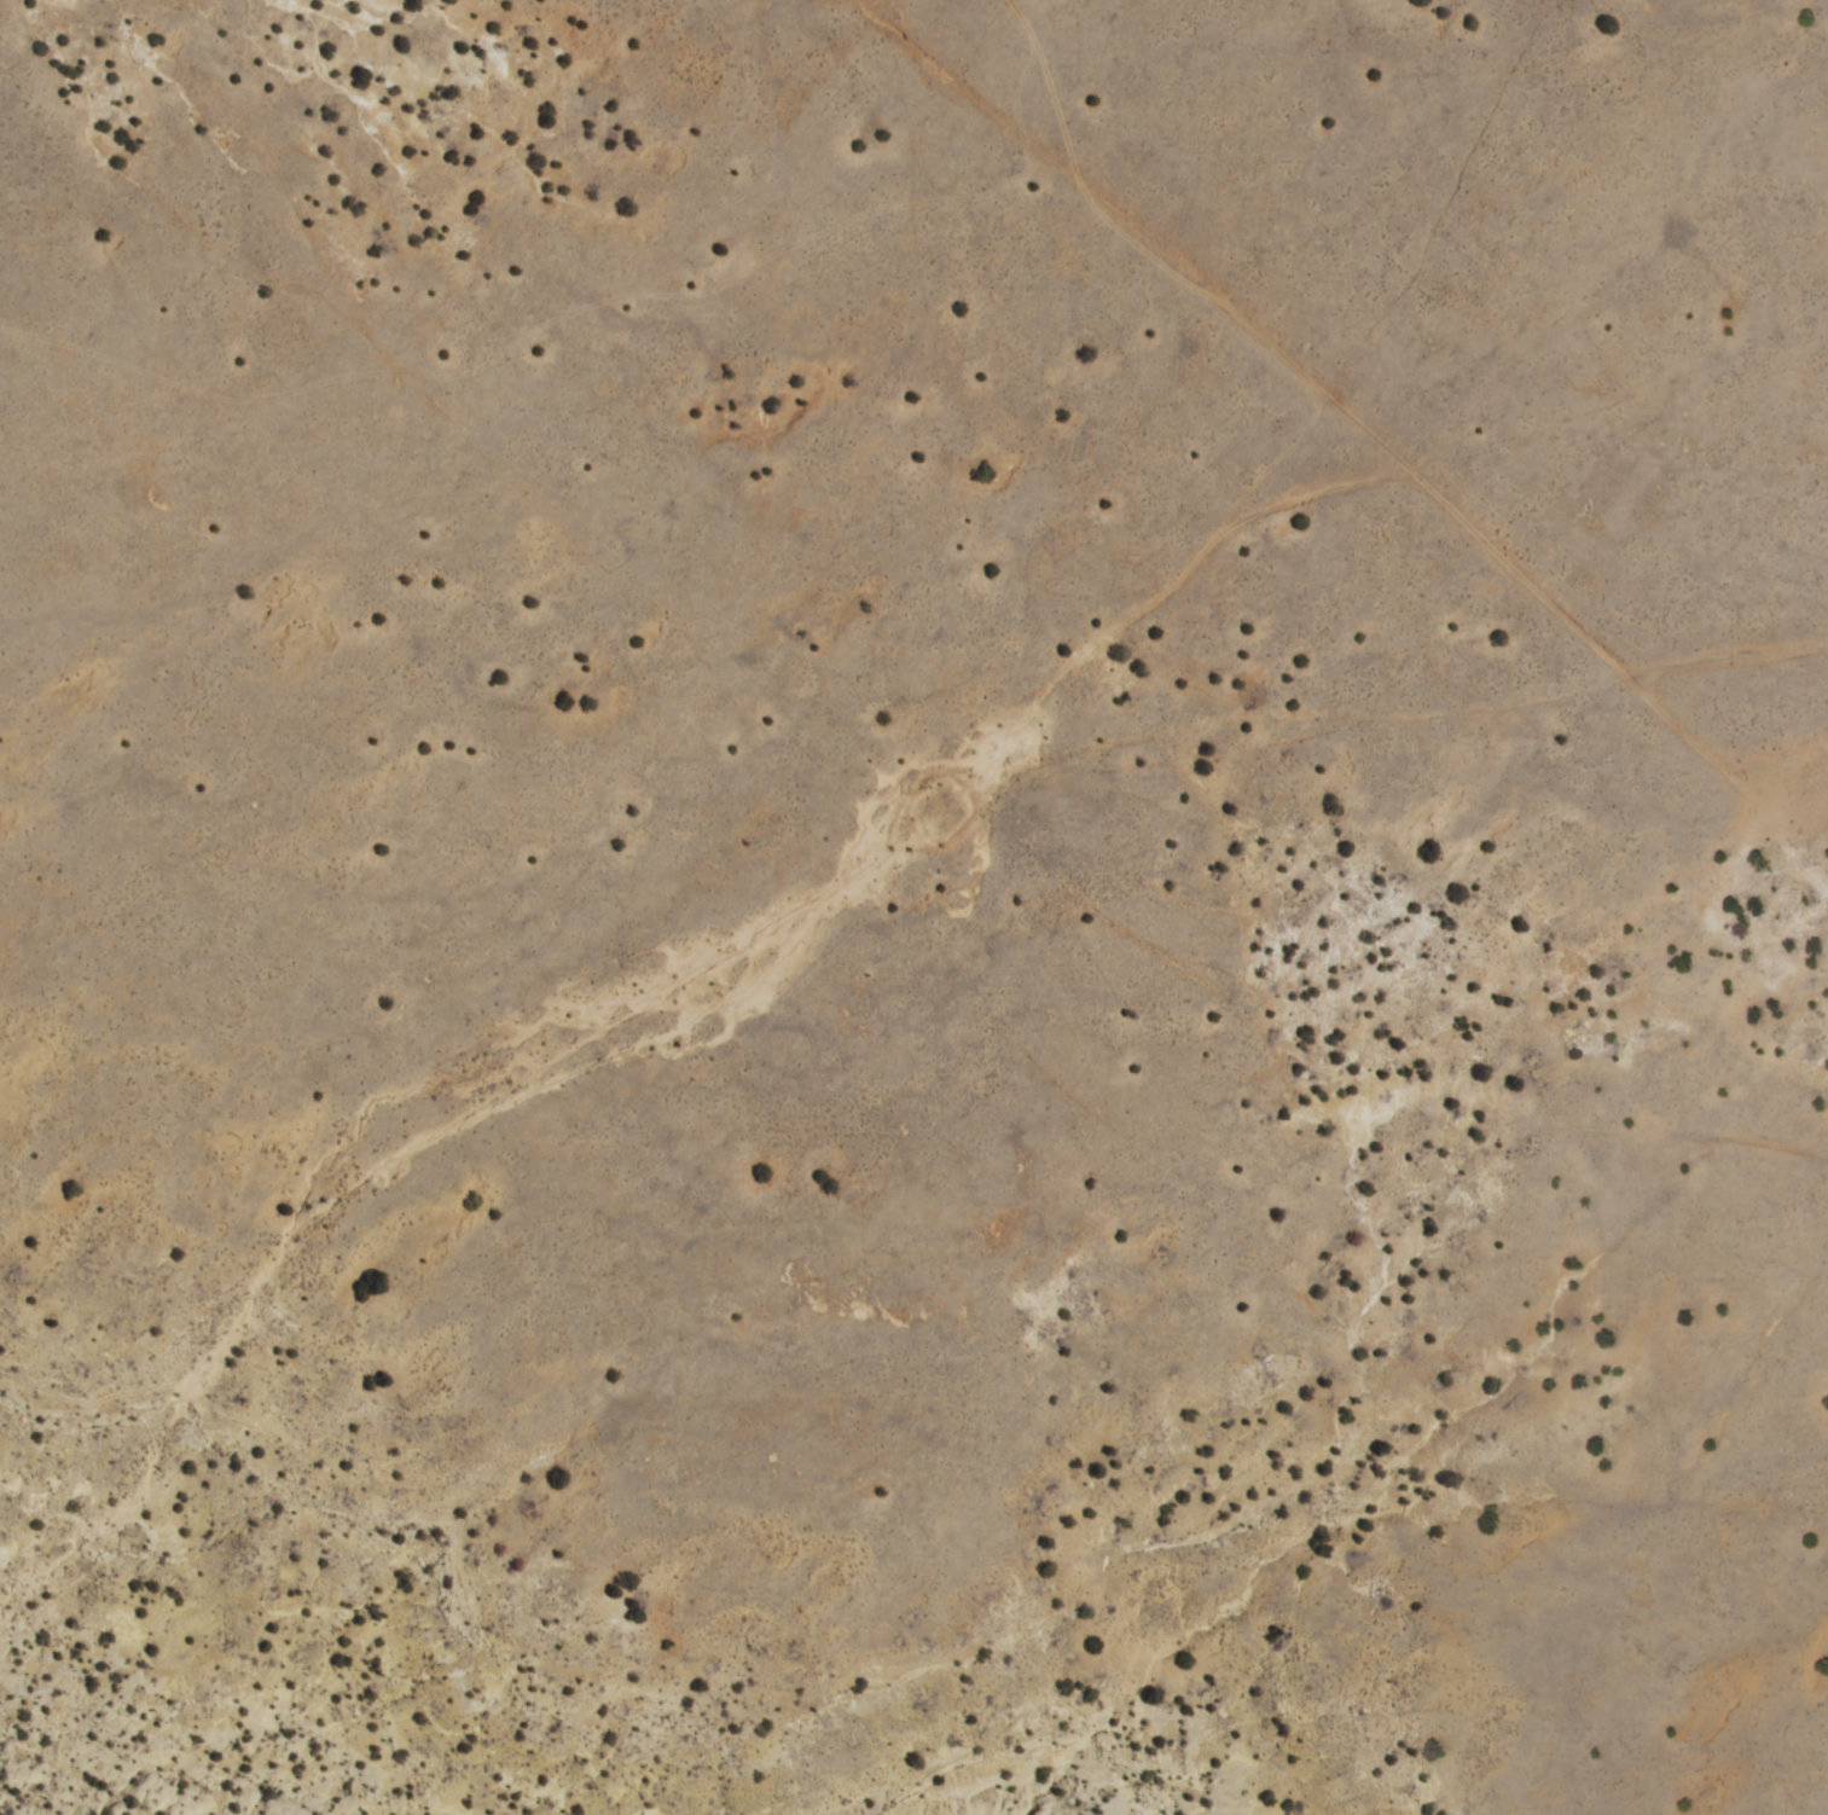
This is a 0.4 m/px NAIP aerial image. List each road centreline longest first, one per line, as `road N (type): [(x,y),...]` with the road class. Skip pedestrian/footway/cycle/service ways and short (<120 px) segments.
road 1 (track): [(1827,802),(1638,617),(895,0)]

